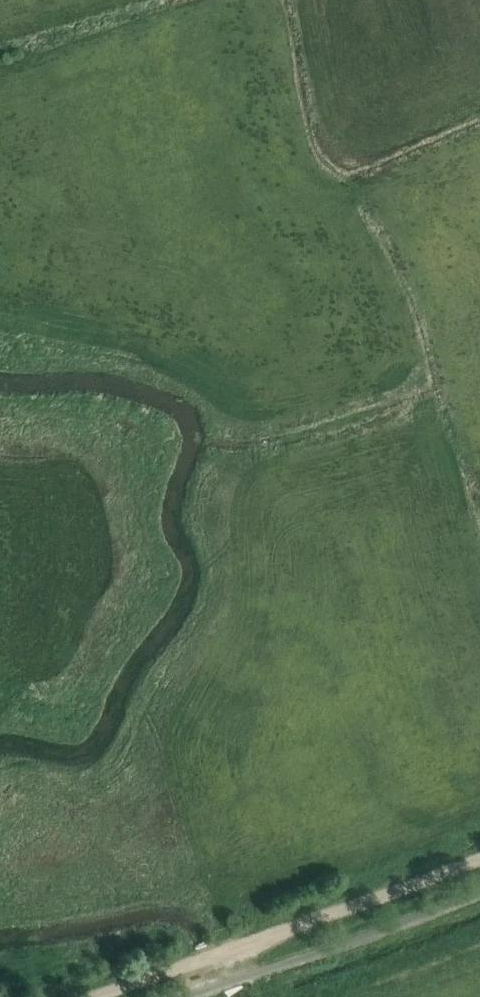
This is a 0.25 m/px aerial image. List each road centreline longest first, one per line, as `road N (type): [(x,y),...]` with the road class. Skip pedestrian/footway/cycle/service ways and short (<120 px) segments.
road 1 (track): [(96,996),(479,858)]

